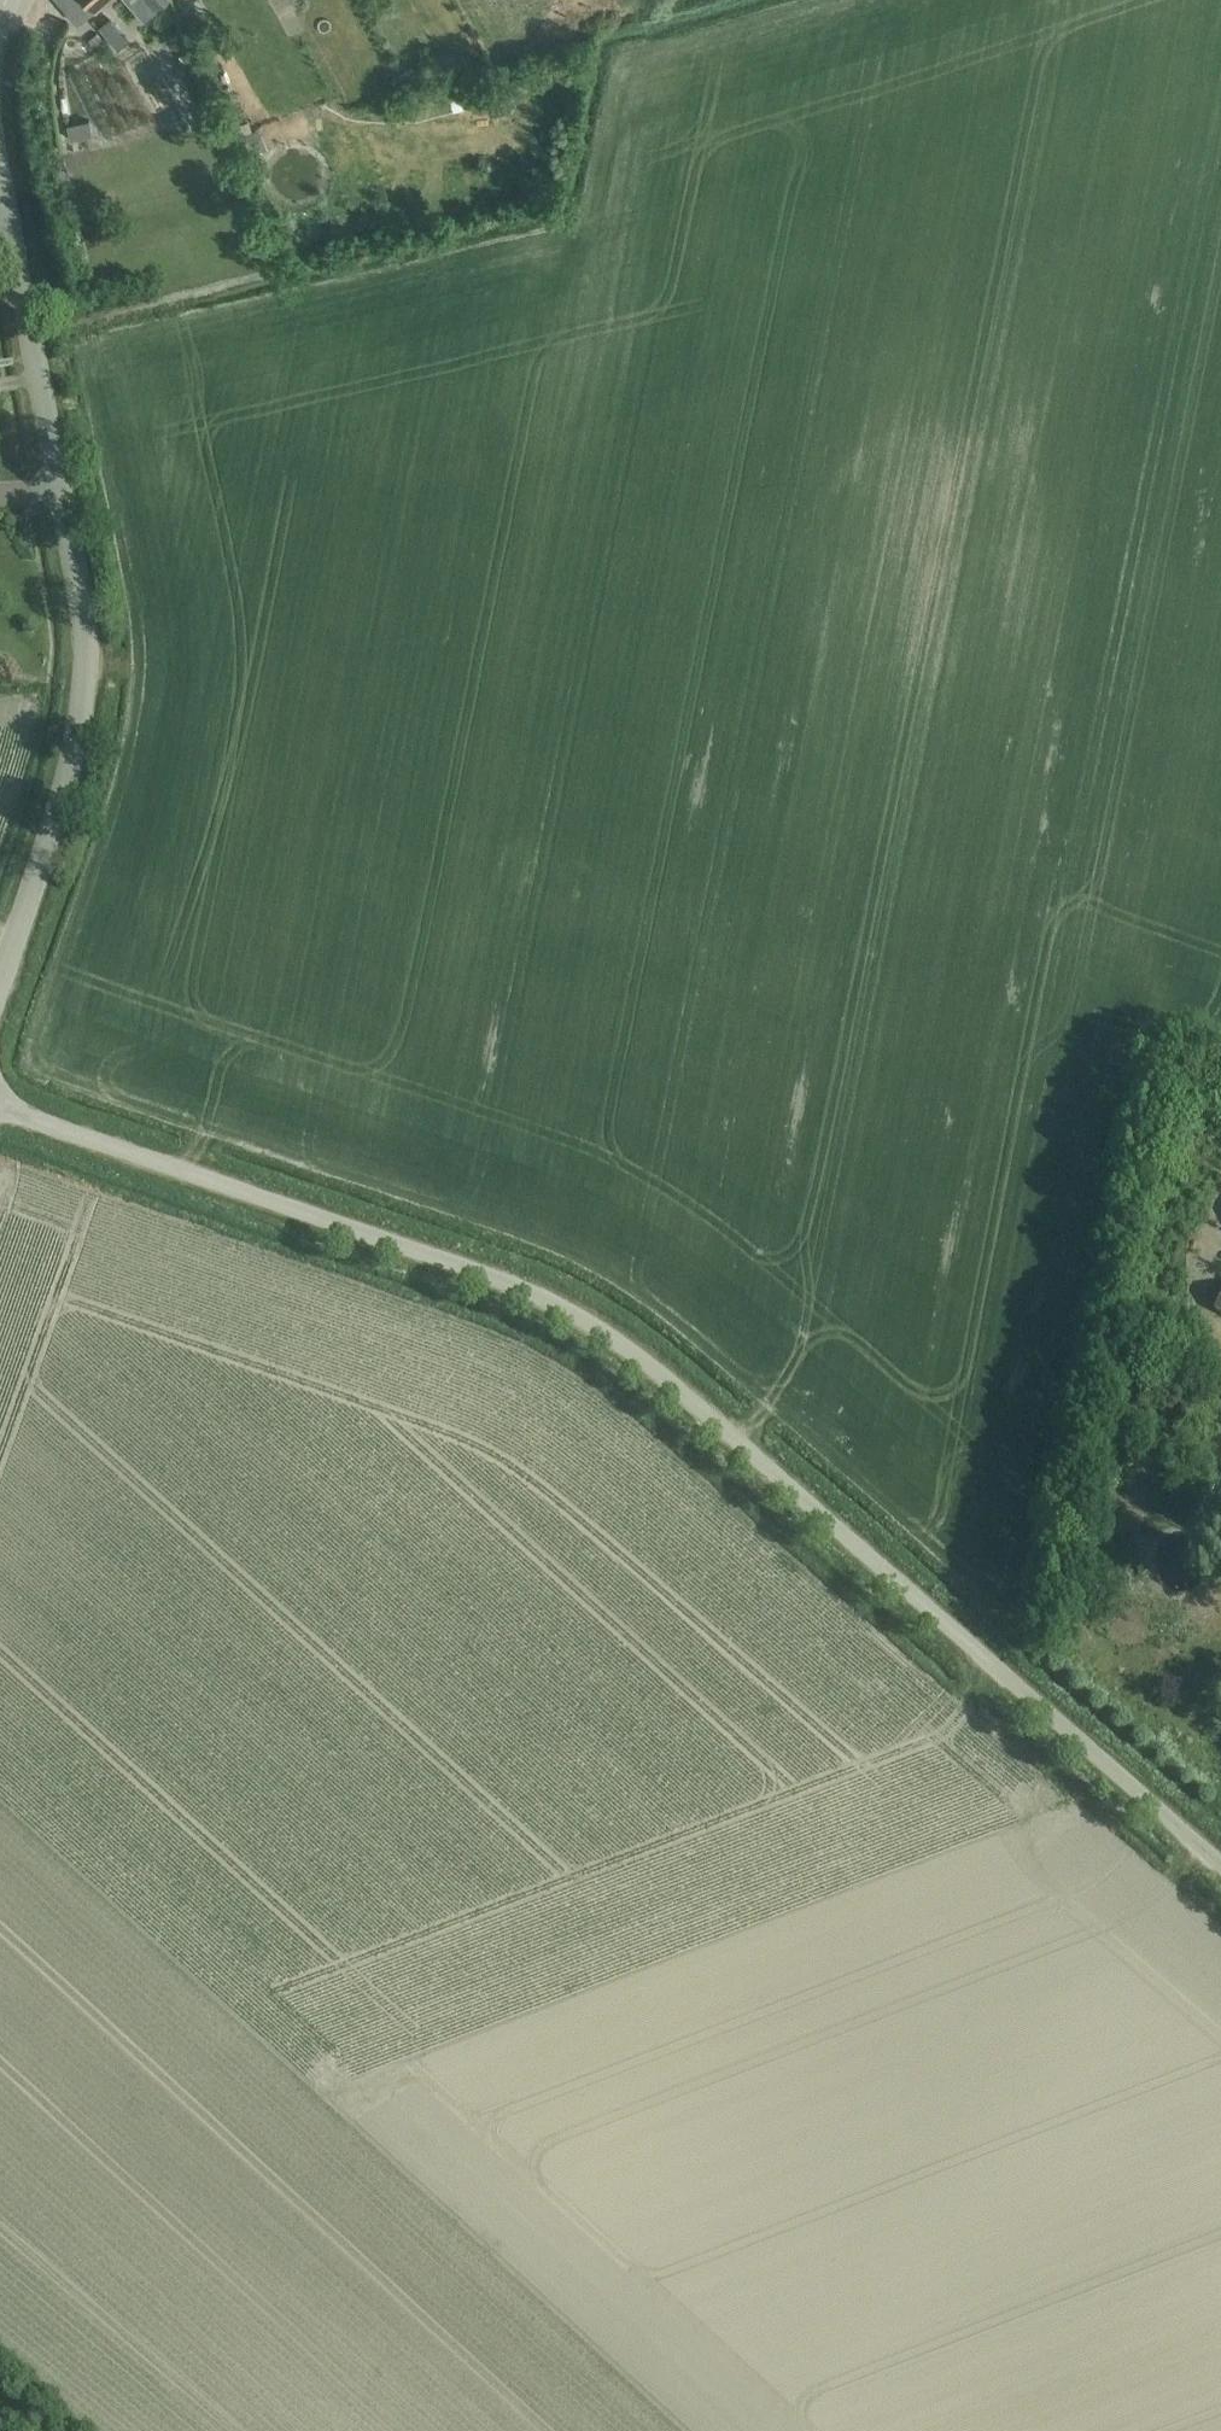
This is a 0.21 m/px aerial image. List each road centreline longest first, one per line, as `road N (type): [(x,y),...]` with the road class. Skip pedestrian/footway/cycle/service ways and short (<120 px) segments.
road 1 (unclassified): [(1220,1874),(620,1359),(514,1298),(0,1108)]
road 2 (unclassified): [(0,983),(65,785),(85,650),(38,344),(0,176)]

